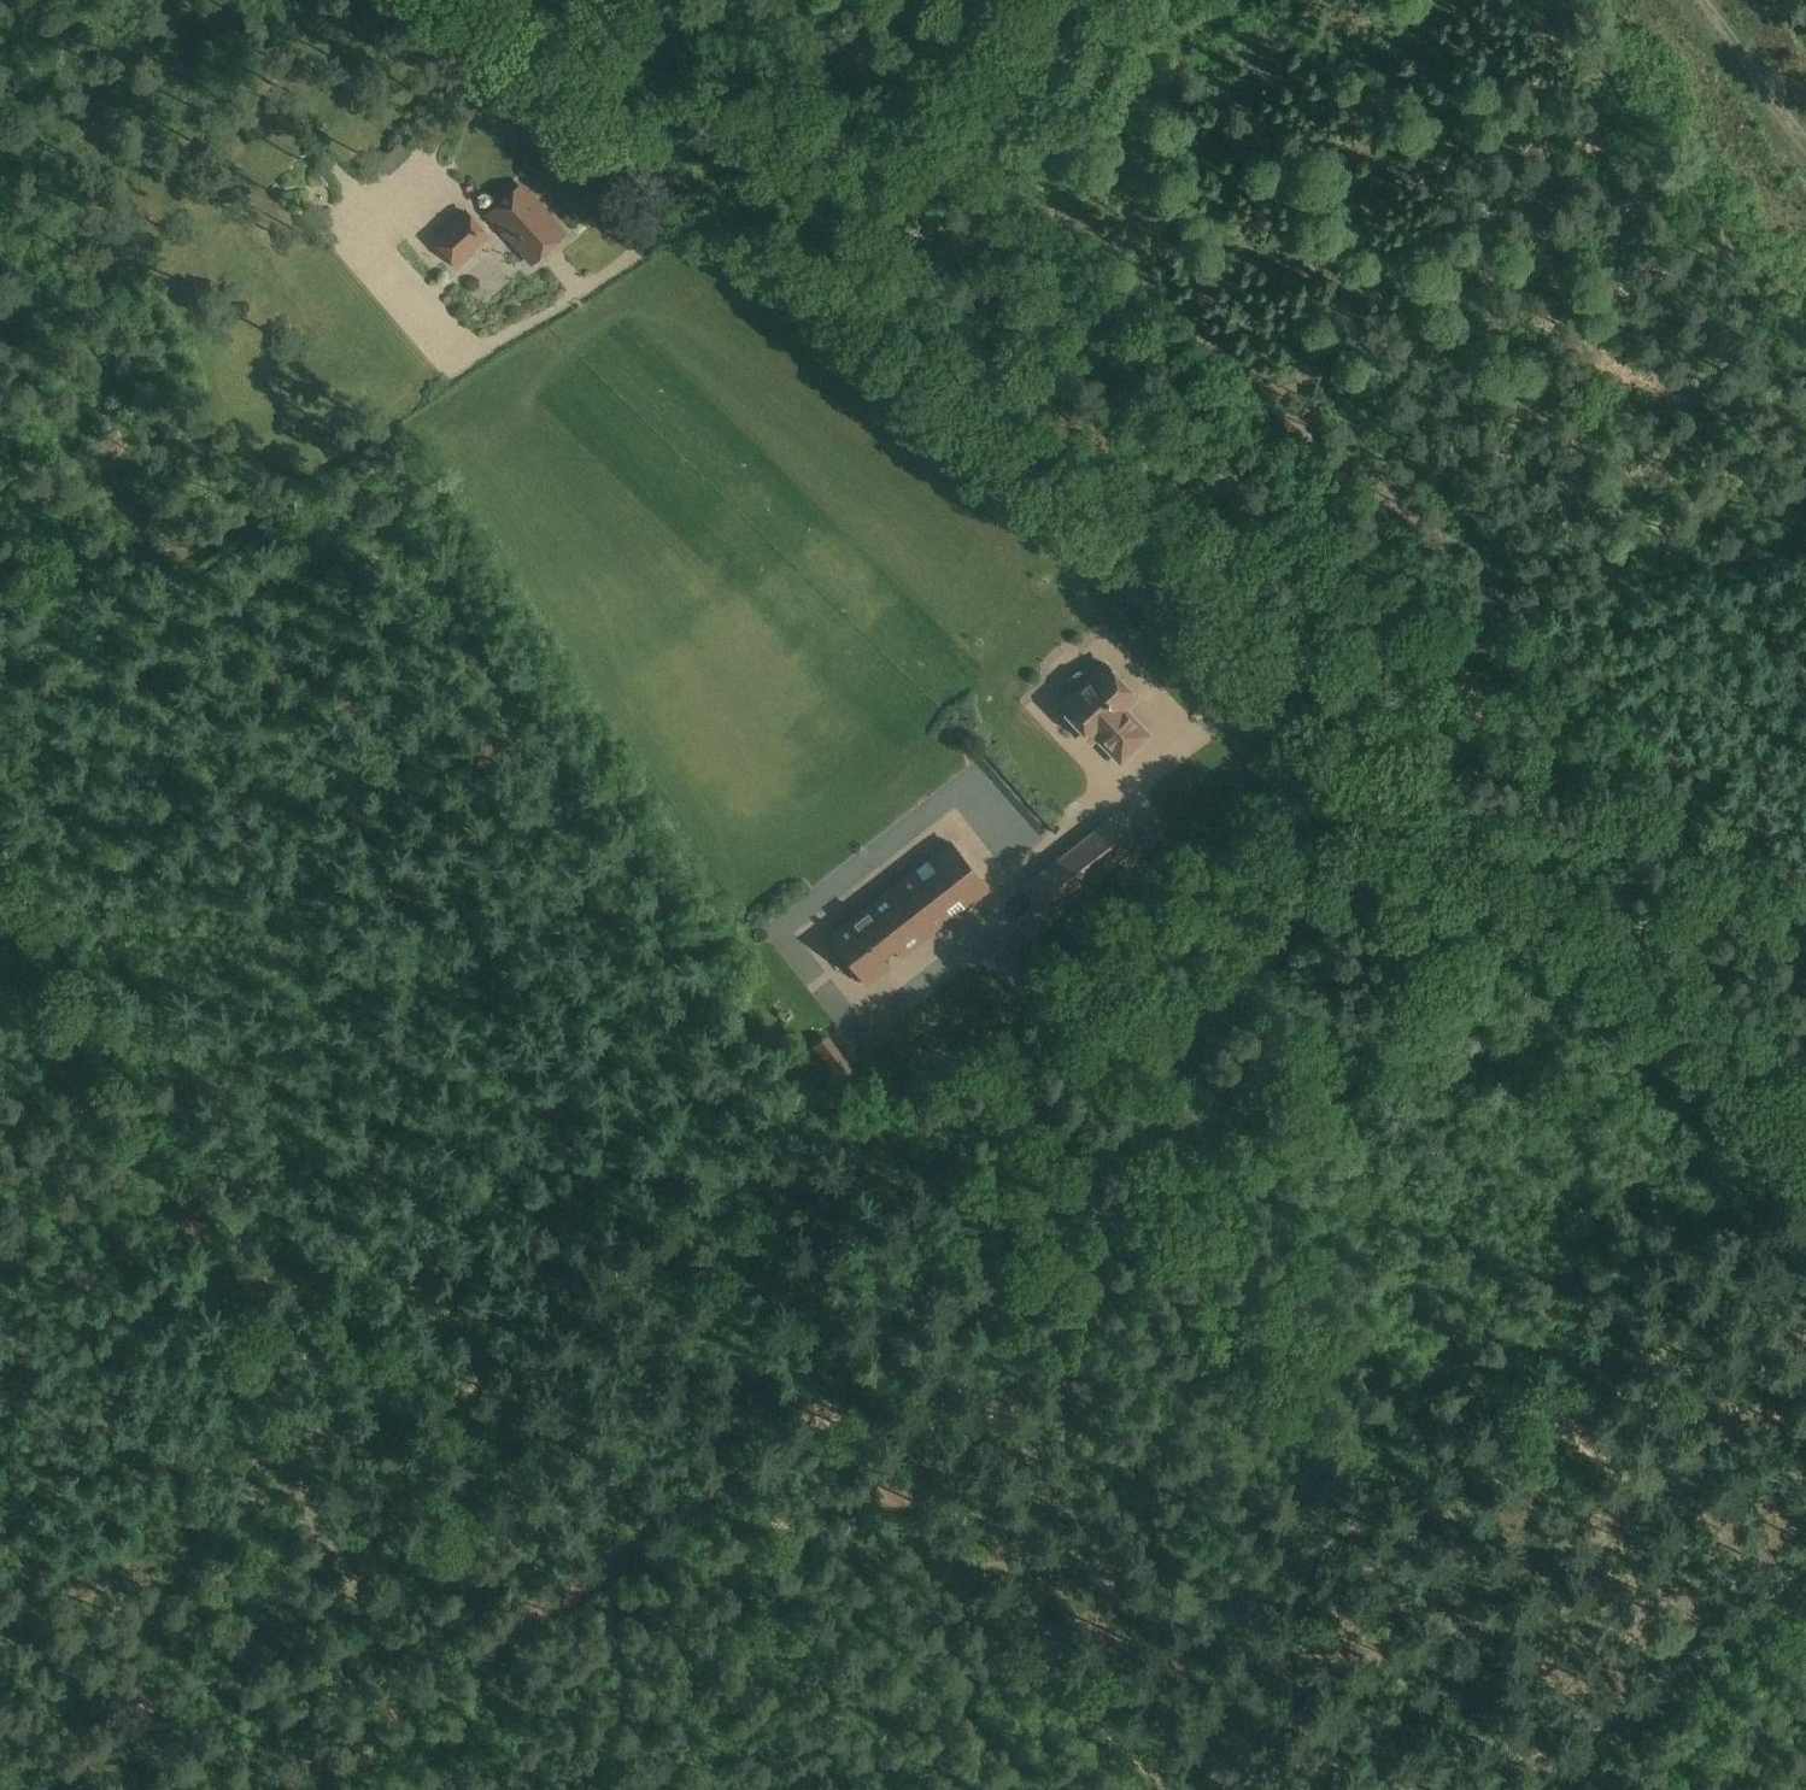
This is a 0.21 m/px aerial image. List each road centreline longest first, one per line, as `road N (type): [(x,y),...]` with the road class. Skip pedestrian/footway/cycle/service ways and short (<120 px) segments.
road 1 (track): [(1805,1160),(444,0)]
road 2 (track): [(808,0),(1517,608),(1805,874)]
road 3 (track): [(1805,1565),(1628,1699),(1534,1789)]

